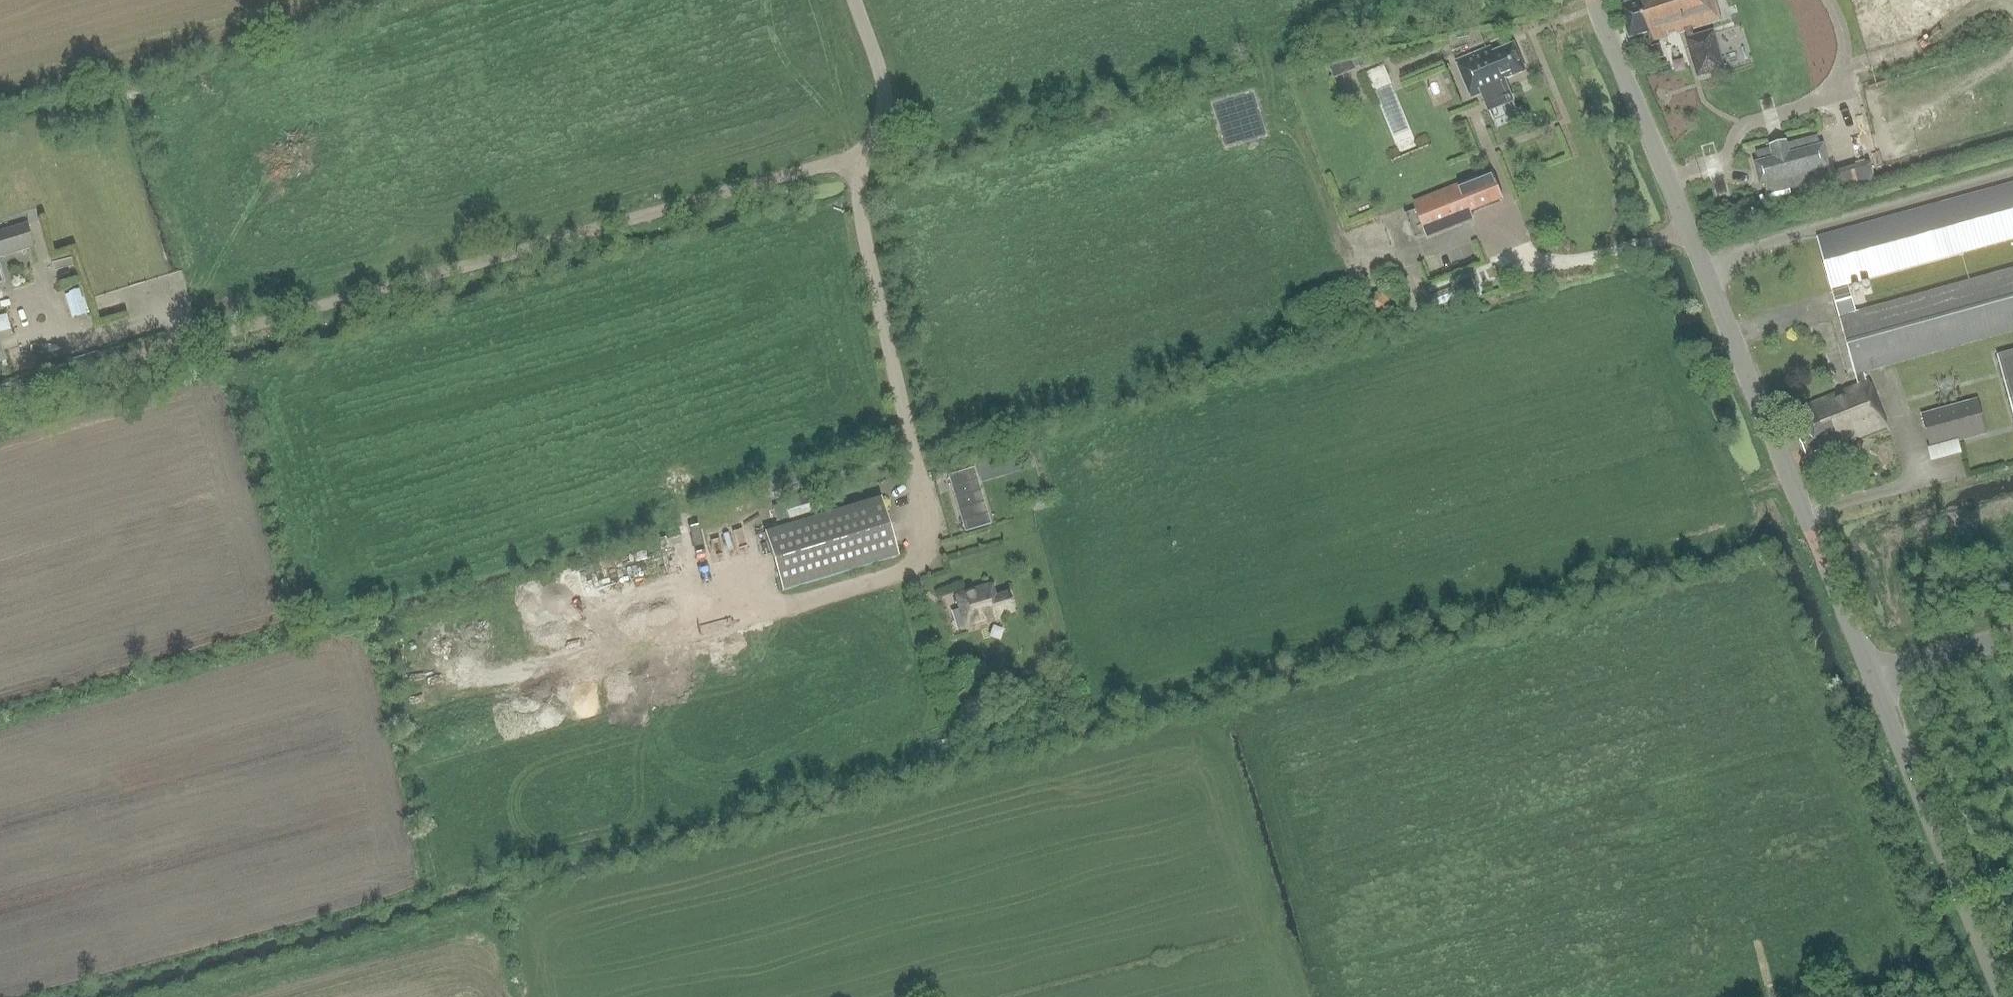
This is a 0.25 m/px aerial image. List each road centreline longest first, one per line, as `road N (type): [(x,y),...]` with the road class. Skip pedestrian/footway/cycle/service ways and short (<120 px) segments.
road 1 (track): [(0,394),(859,154),(881,127),(884,94),(853,0)]
road 2 (tertiary): [(1860,670),(1590,0)]
road 3 (track): [(859,154),(860,210),(925,514)]
road 4 (tertiary): [(1993,996),(1860,670)]
road 5 (residential): [(2012,635),(1860,670)]

